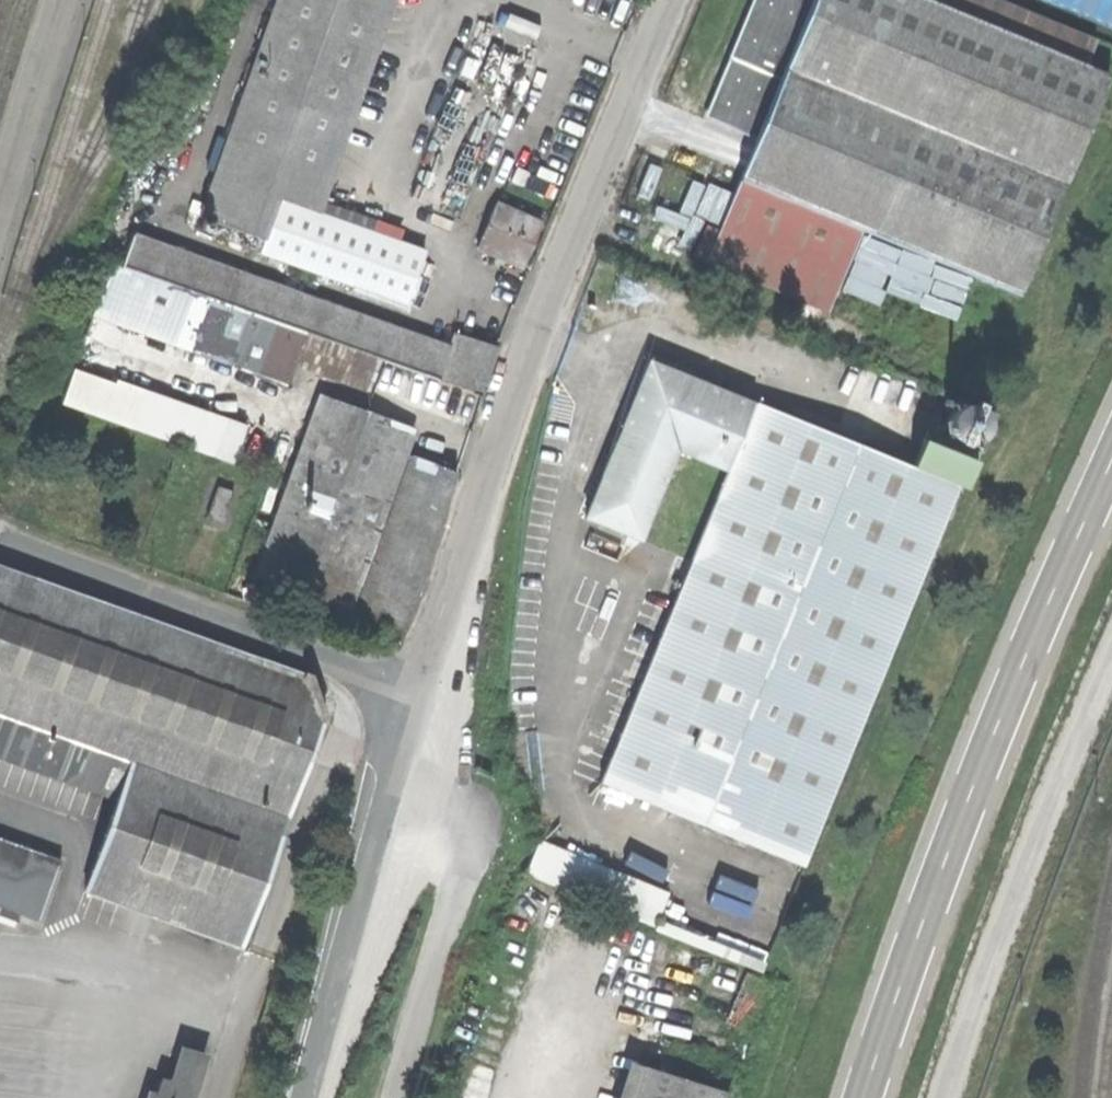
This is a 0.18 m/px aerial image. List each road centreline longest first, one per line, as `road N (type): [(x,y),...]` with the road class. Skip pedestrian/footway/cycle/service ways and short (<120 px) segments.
road 1 (unclassified): [(421,690),(534,354),(673,0)]
road 2 (secondary): [(1111,460),(999,717),(863,1097)]
road 3 (residential): [(945,1097),(1058,784),(1111,663)]
road 4 (unclassified): [(421,690),(0,539)]
road 5 (unclassified): [(310,1097),(421,690)]
road 6 (unclassified): [(0,194),(60,0)]

